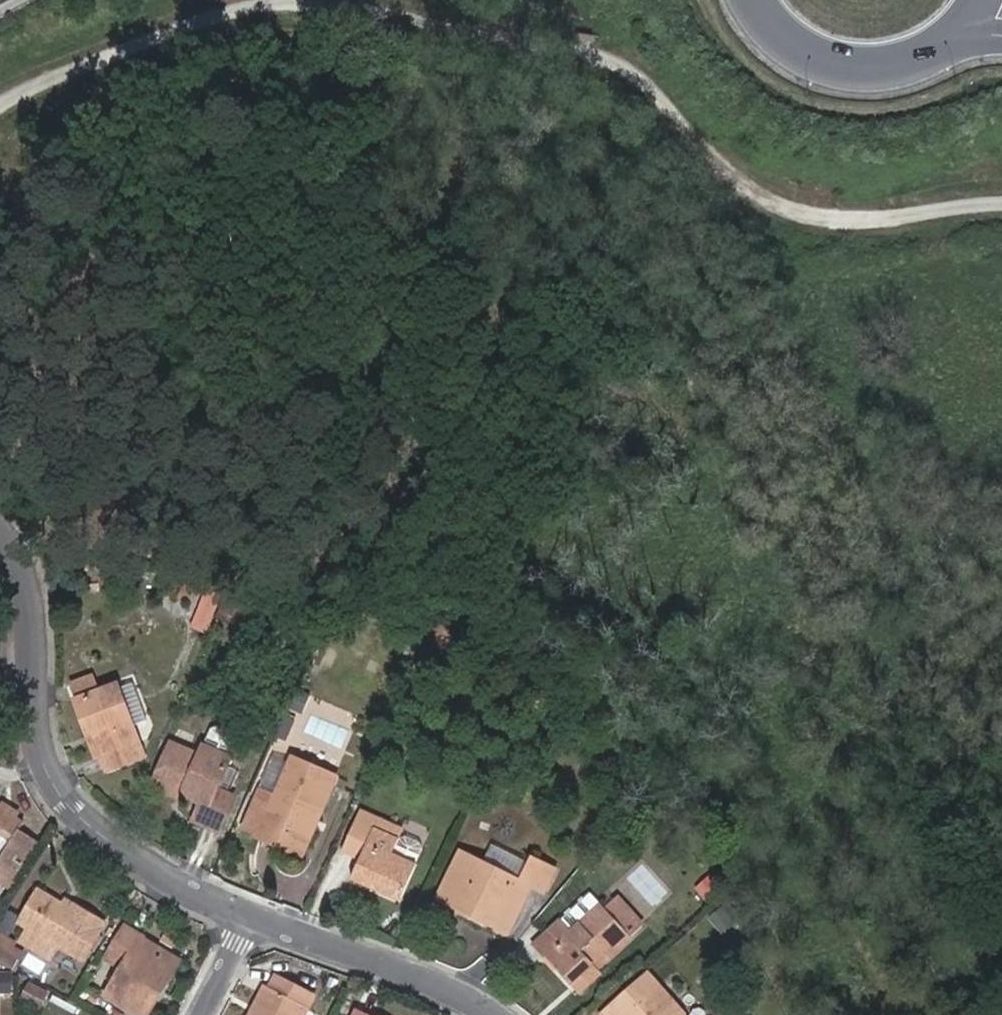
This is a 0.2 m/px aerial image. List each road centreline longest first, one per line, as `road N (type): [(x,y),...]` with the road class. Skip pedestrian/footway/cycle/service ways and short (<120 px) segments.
road 1 (residential): [(250,920),(142,867),(81,812),(43,749),(22,562),(0,536)]
road 2 (residential): [(501,1014),(403,969),(250,920)]
road 3 (primary): [(757,0),(787,41),(824,63),(866,73),(909,68),(948,50)]

